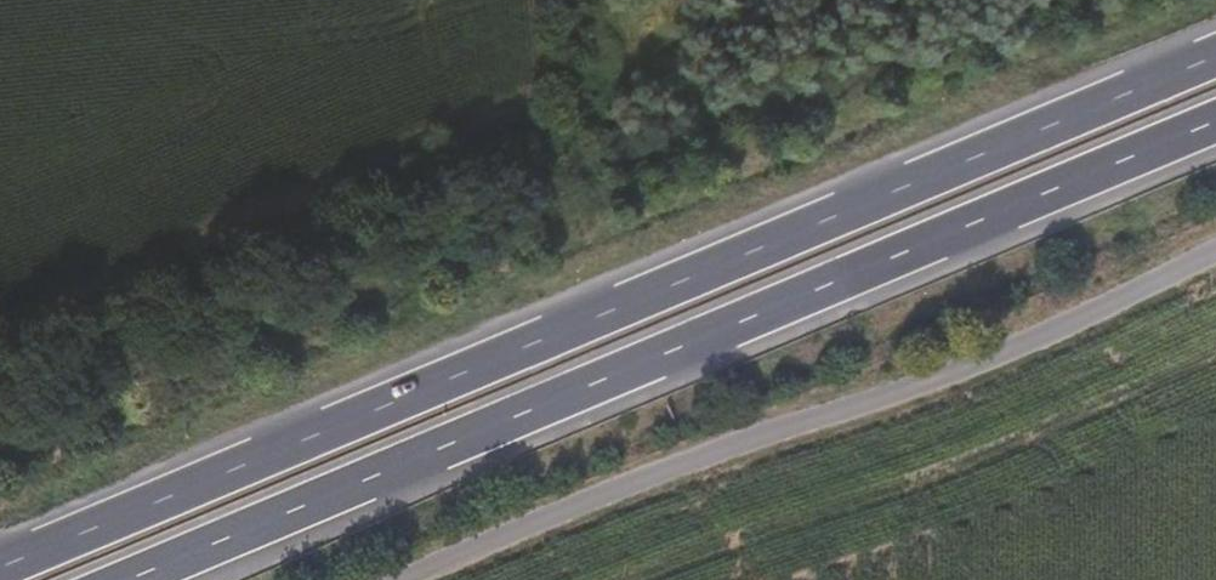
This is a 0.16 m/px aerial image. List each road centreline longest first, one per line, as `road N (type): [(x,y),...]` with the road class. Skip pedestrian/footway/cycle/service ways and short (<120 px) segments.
road 1 (trunk): [(1215,59),(589,317),(0,575)]
road 2 (trunk): [(125,579),(1215,121)]

